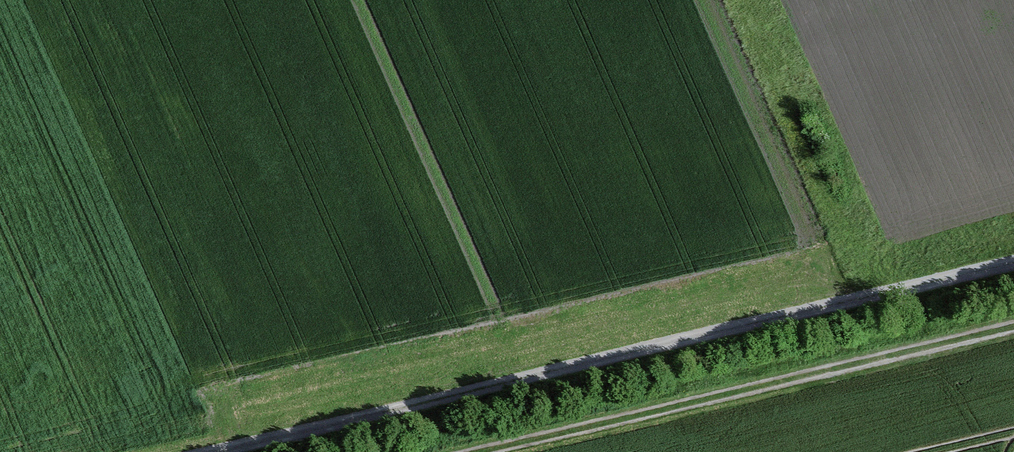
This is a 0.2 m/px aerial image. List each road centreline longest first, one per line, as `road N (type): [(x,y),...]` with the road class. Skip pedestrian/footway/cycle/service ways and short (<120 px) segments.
road 1 (track): [(1013,263),(219,451)]
road 2 (track): [(523,451),(1013,334)]

